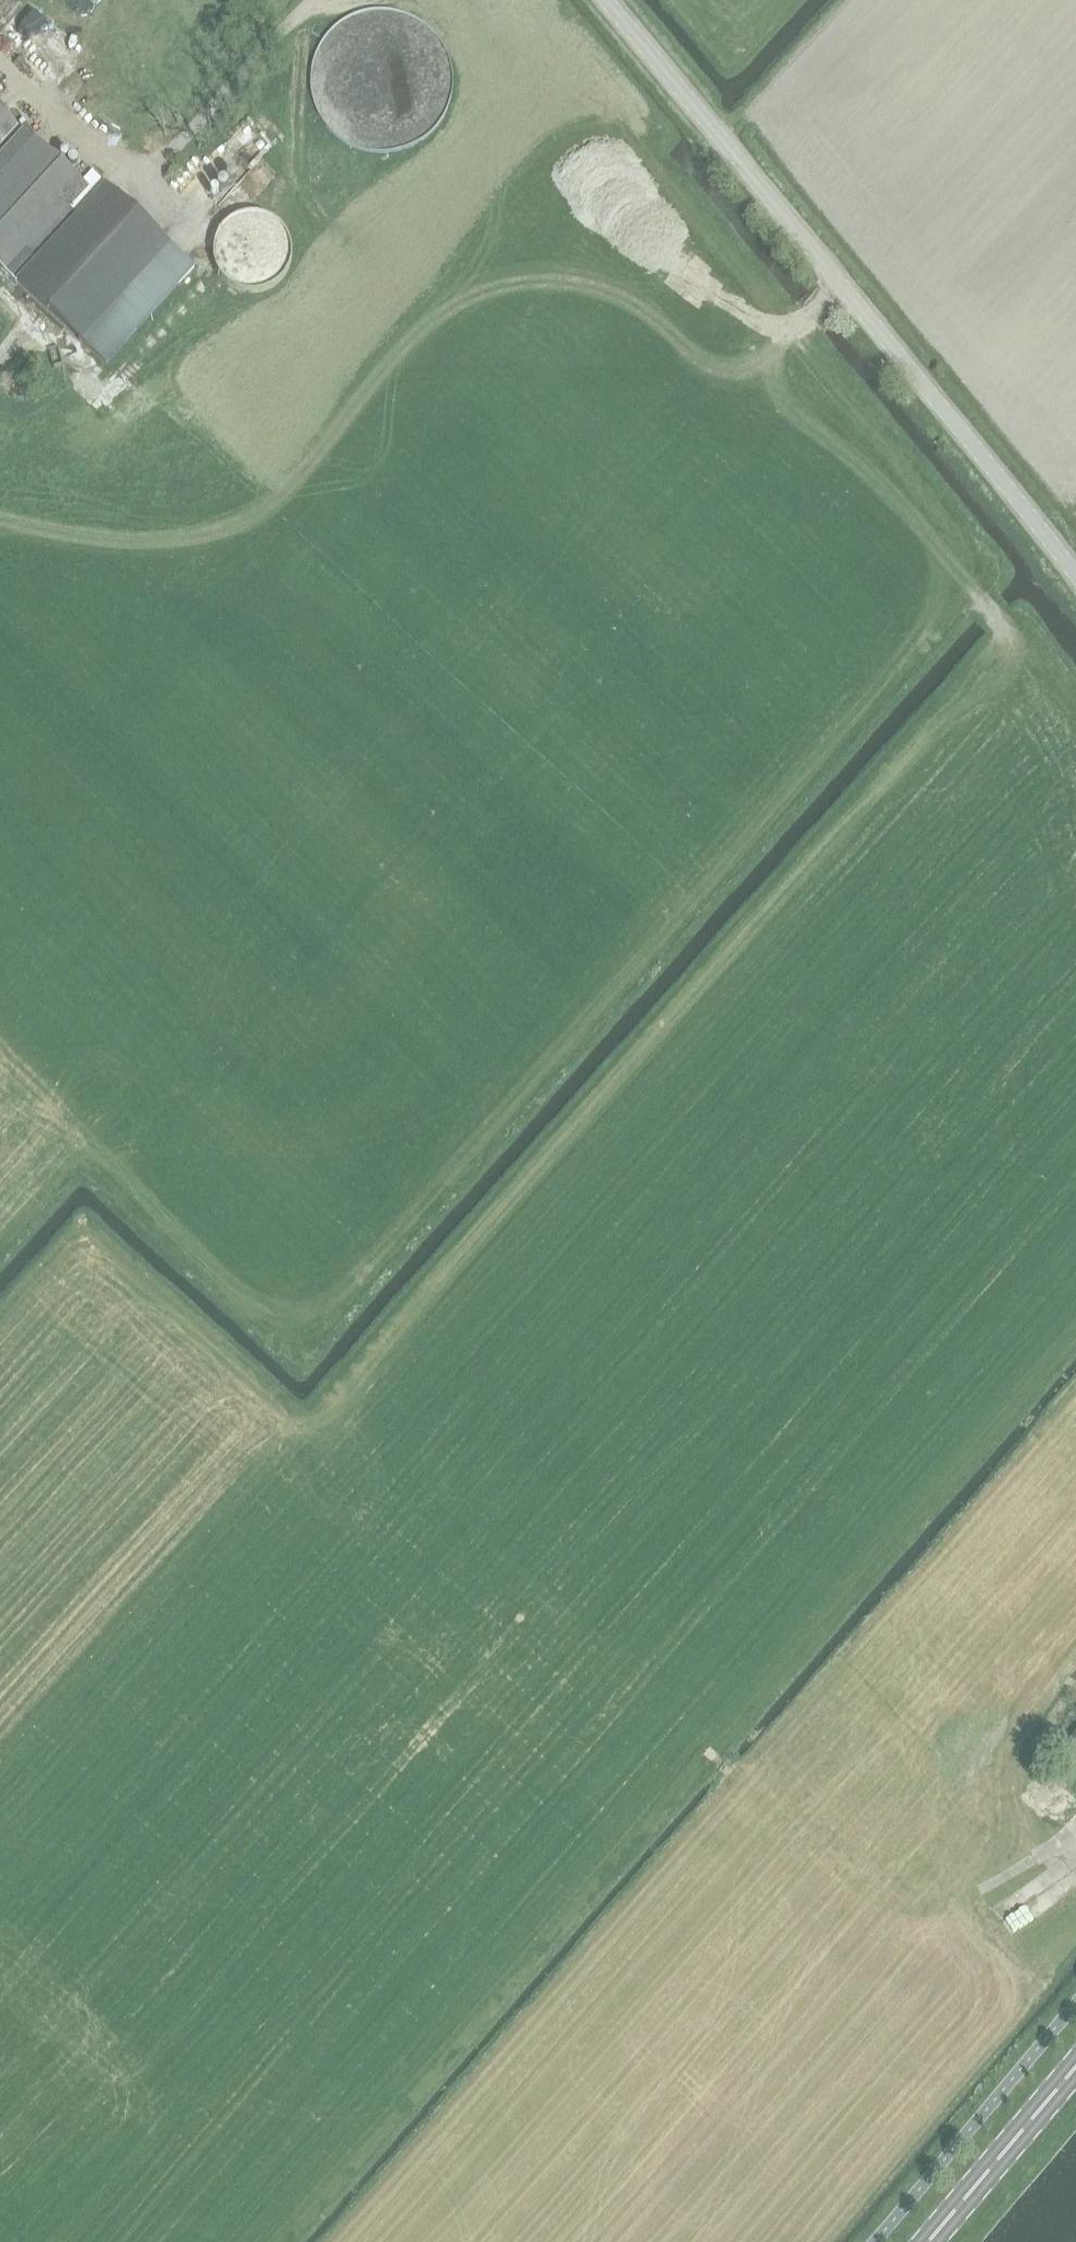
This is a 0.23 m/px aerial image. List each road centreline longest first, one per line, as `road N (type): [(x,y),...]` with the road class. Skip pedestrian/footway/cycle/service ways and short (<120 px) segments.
road 1 (tertiary): [(1075,578),(607,0)]
road 2 (primary): [(924,2241),(1075,2062)]

